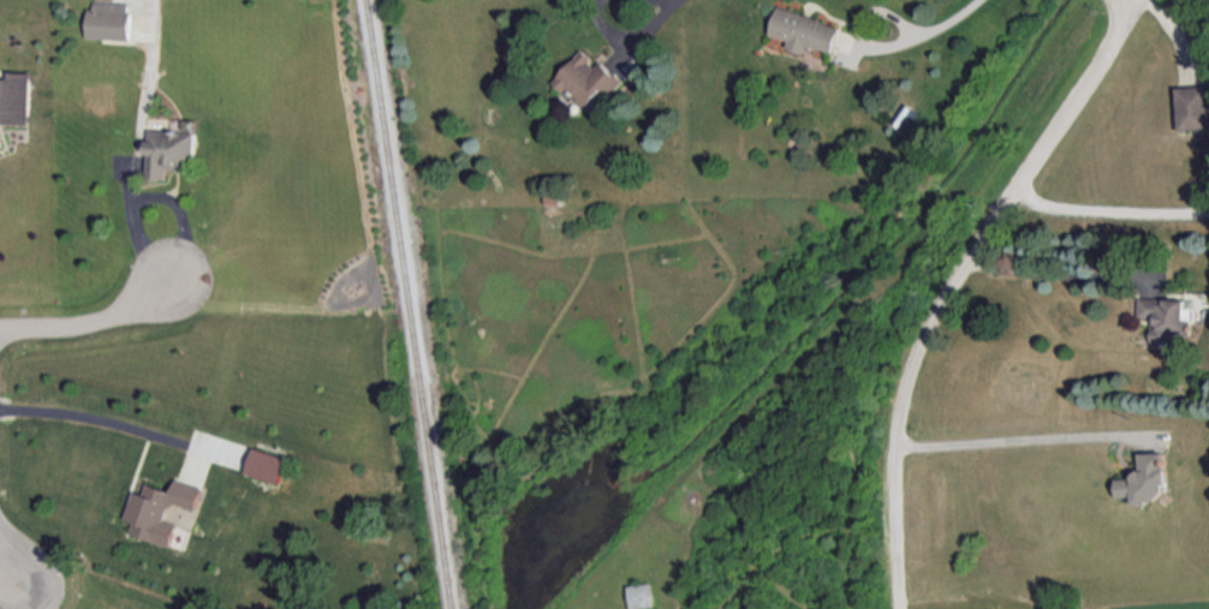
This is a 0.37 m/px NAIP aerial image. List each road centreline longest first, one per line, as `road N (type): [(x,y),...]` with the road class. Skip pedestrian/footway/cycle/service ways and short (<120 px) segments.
road 1 (residential): [(1121,0),(1115,41),(954,285),(919,353),(903,405),(902,608)]
road 2 (residential): [(0,325),(76,324),(115,314),(173,276)]

